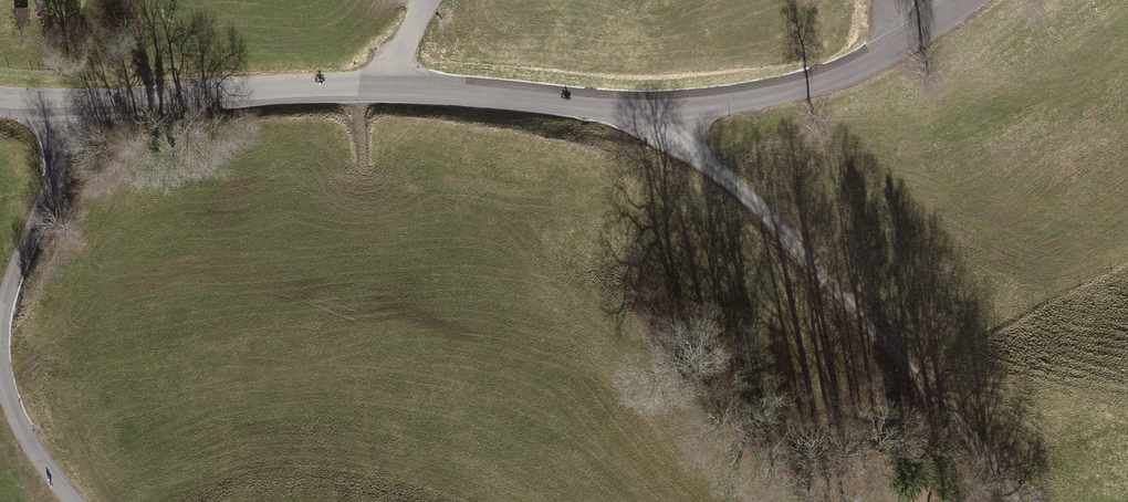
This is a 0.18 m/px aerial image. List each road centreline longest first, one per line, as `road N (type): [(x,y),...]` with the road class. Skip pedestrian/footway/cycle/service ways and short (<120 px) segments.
road 1 (tertiary): [(0,102),(63,106),(383,88),(662,107),(812,84),(913,38),(968,0)]
road 2 (track): [(1013,501),(1001,470),(752,201),(695,156),(662,107)]
road 3 (track): [(63,106),(62,153),(0,310)]
road 4 (track): [(0,381),(17,432),(67,501)]

